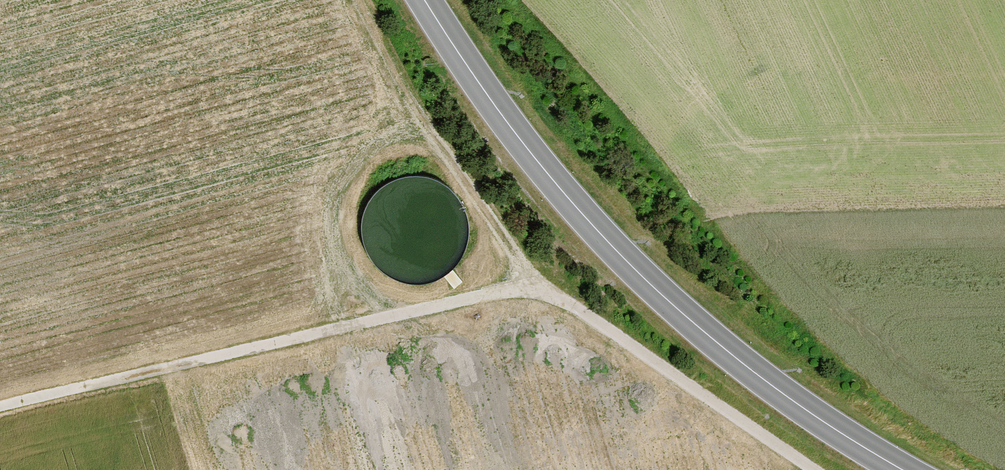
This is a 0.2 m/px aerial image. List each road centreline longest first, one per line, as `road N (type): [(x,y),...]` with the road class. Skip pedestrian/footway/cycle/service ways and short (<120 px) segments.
road 1 (track): [(809,469),(532,282),(0,407)]
road 2 (secondary): [(902,469),(706,336),(600,237),(426,0)]
road 3 (track): [(532,282),(436,145),(361,0)]

